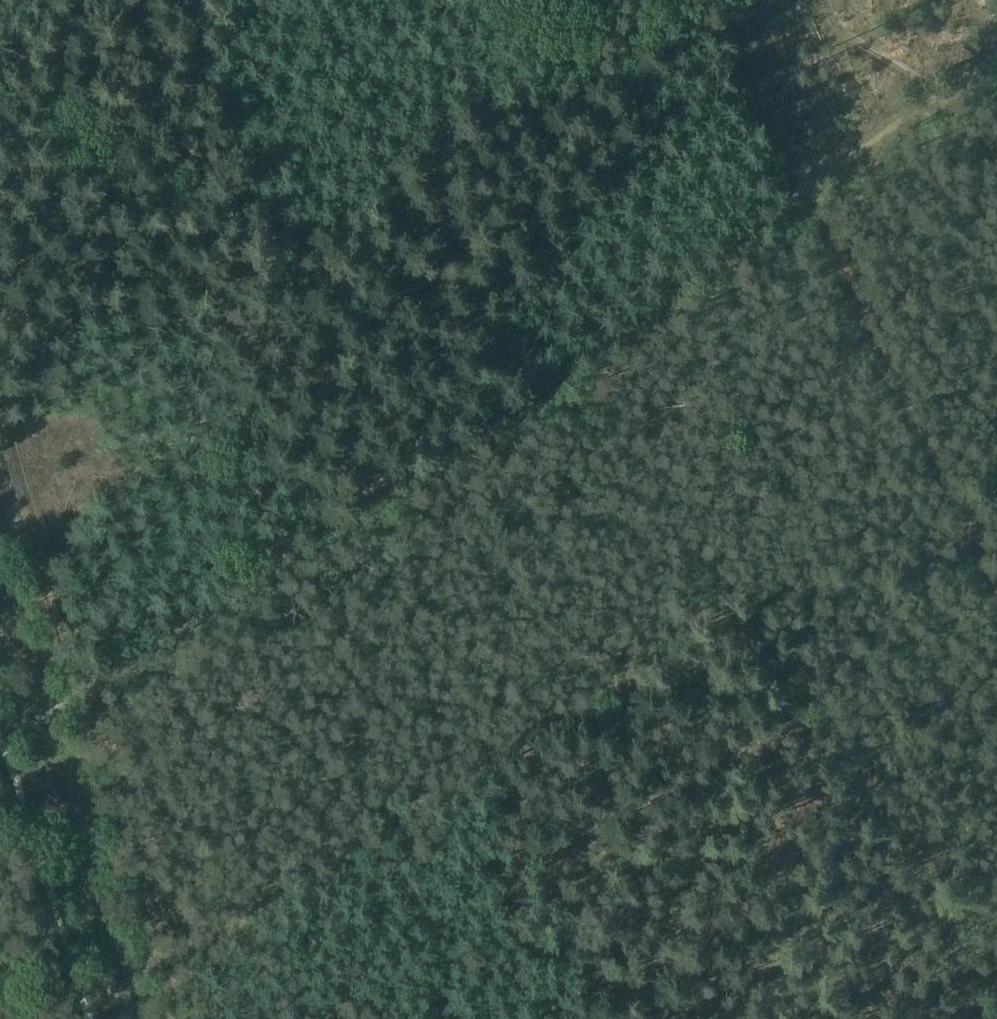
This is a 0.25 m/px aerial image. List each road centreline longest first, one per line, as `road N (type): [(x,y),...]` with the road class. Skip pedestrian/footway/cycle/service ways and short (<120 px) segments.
road 1 (track): [(300,536),(996,52)]
road 2 (track): [(996,575),(725,0)]
road 3 (track): [(0,748),(300,536)]

